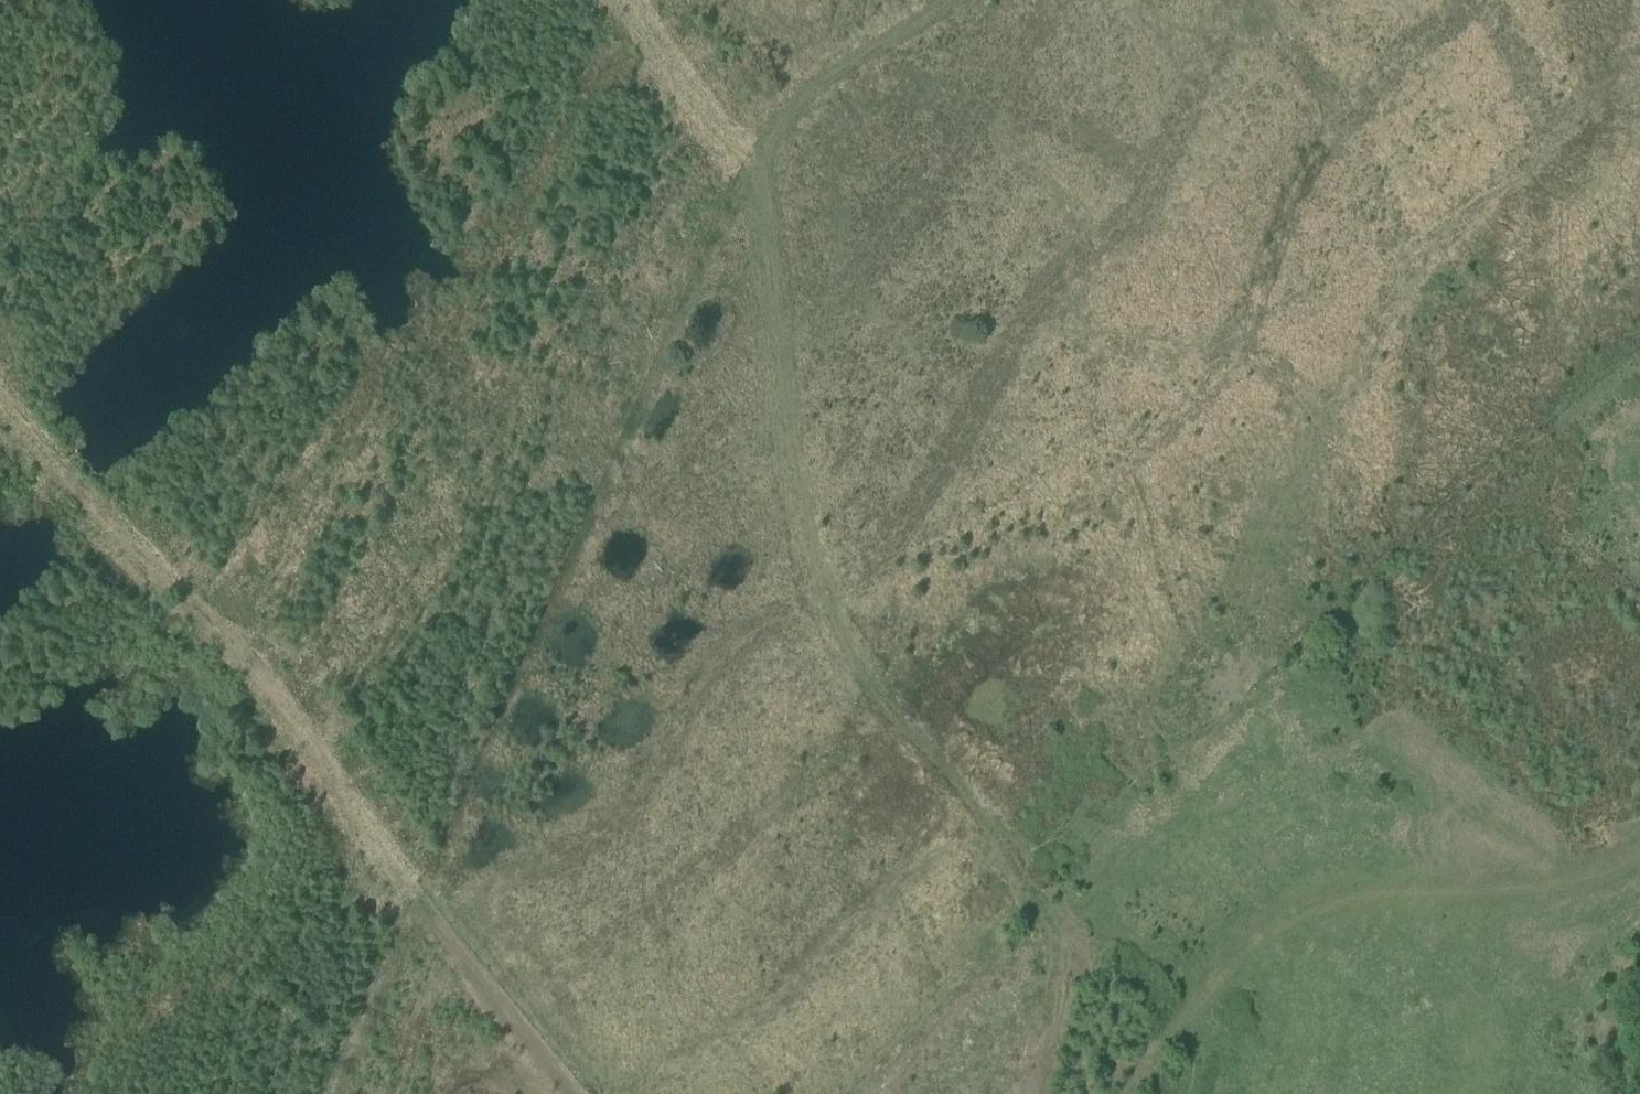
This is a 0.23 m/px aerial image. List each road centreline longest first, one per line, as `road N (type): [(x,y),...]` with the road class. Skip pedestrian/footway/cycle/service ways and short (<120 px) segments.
road 1 (track): [(757,184),(797,470),(839,621),(884,702),(1012,852),(1052,924),(1062,1003),(1045,1093)]
road 2 (track): [(589,1093),(375,847),(345,793),(0,392)]
road 3 (track): [(1114,1093),(1292,904),(1547,886),(1593,879),(1639,856)]
road 4 (track): [(757,184),(799,94),(945,0)]
road 5 (track): [(757,184),(618,0)]

